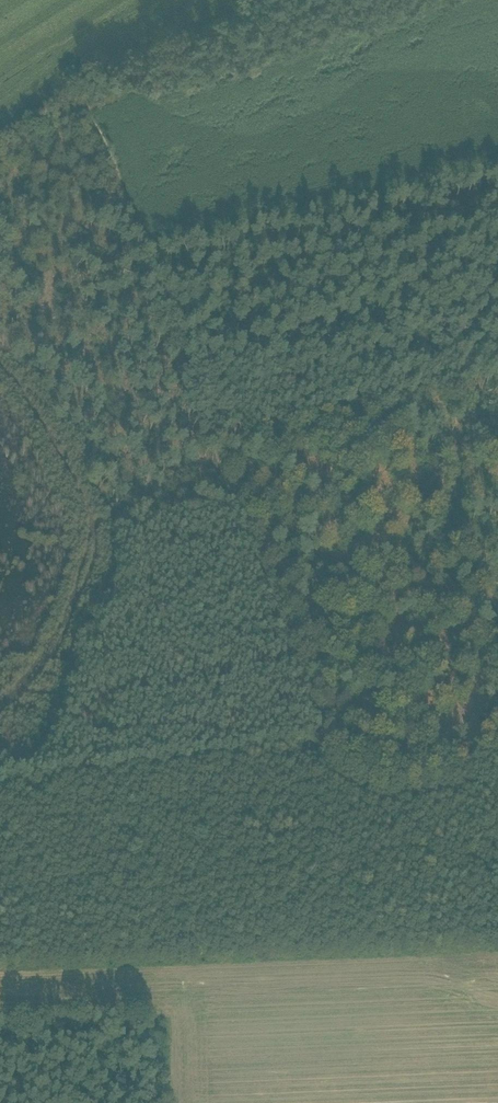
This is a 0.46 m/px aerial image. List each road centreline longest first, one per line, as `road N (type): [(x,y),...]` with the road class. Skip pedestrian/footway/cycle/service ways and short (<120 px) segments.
road 1 (track): [(0,148),(65,108),(104,132),(336,768),(367,786),(412,794),(497,781)]
road 2 (track): [(497,236),(162,307)]
road 3 (track): [(0,790),(326,744)]

